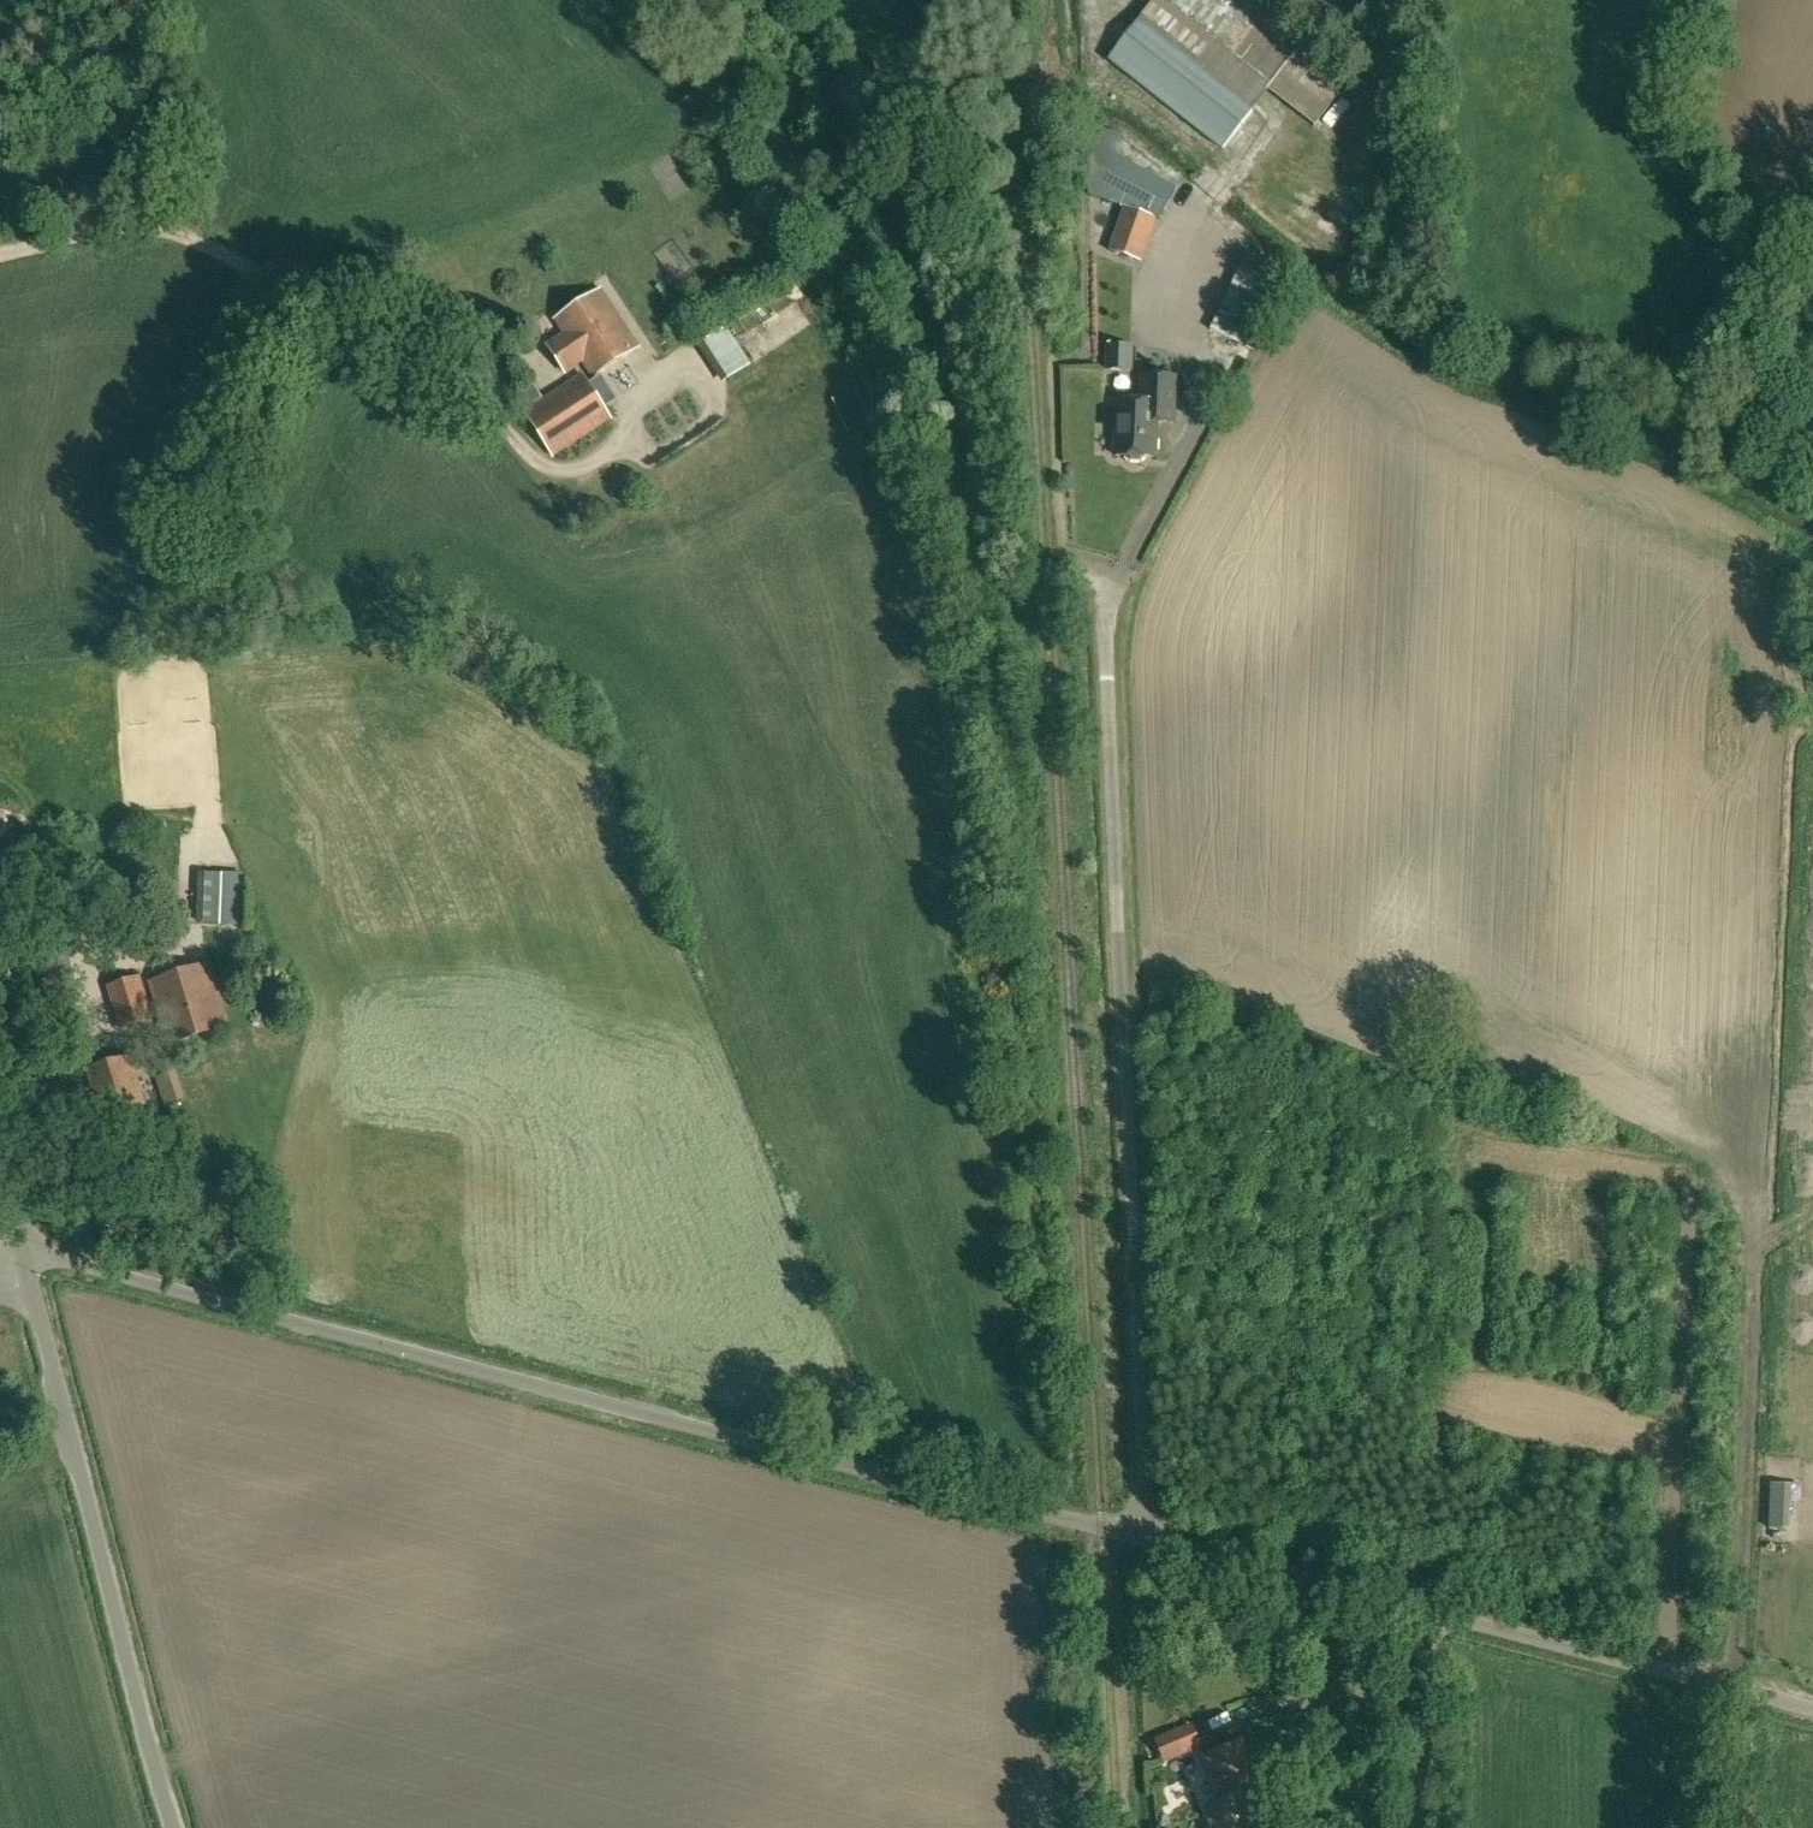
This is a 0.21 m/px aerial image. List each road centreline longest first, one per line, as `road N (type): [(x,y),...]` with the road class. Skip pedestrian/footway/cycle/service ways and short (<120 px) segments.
road 1 (unclassified): [(1431,1612),(22,1246)]
road 2 (unclassified): [(174,1827),(22,1246)]
road 3 (unclassified): [(1431,1612),(1812,1708)]
road 4 (track): [(1416,1827),(1431,1612)]

